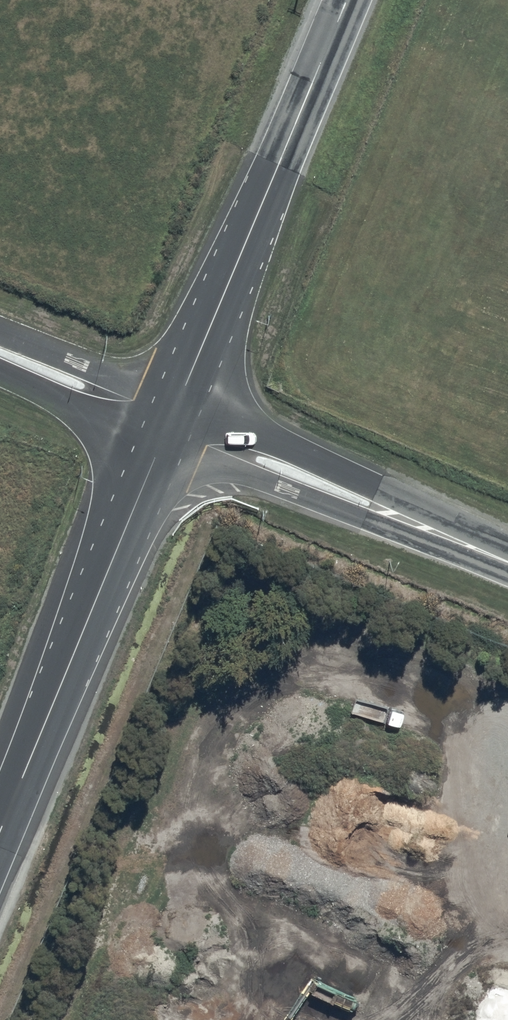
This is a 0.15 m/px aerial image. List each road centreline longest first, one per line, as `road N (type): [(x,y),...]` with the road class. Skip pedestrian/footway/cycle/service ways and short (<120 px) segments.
road 1 (secondary): [(345,0),(167,423)]
road 2 (secondary): [(167,423),(0,827)]
road 3 (unclassified): [(507,564),(167,423)]
road 4 (unclassified): [(167,423),(0,354)]

